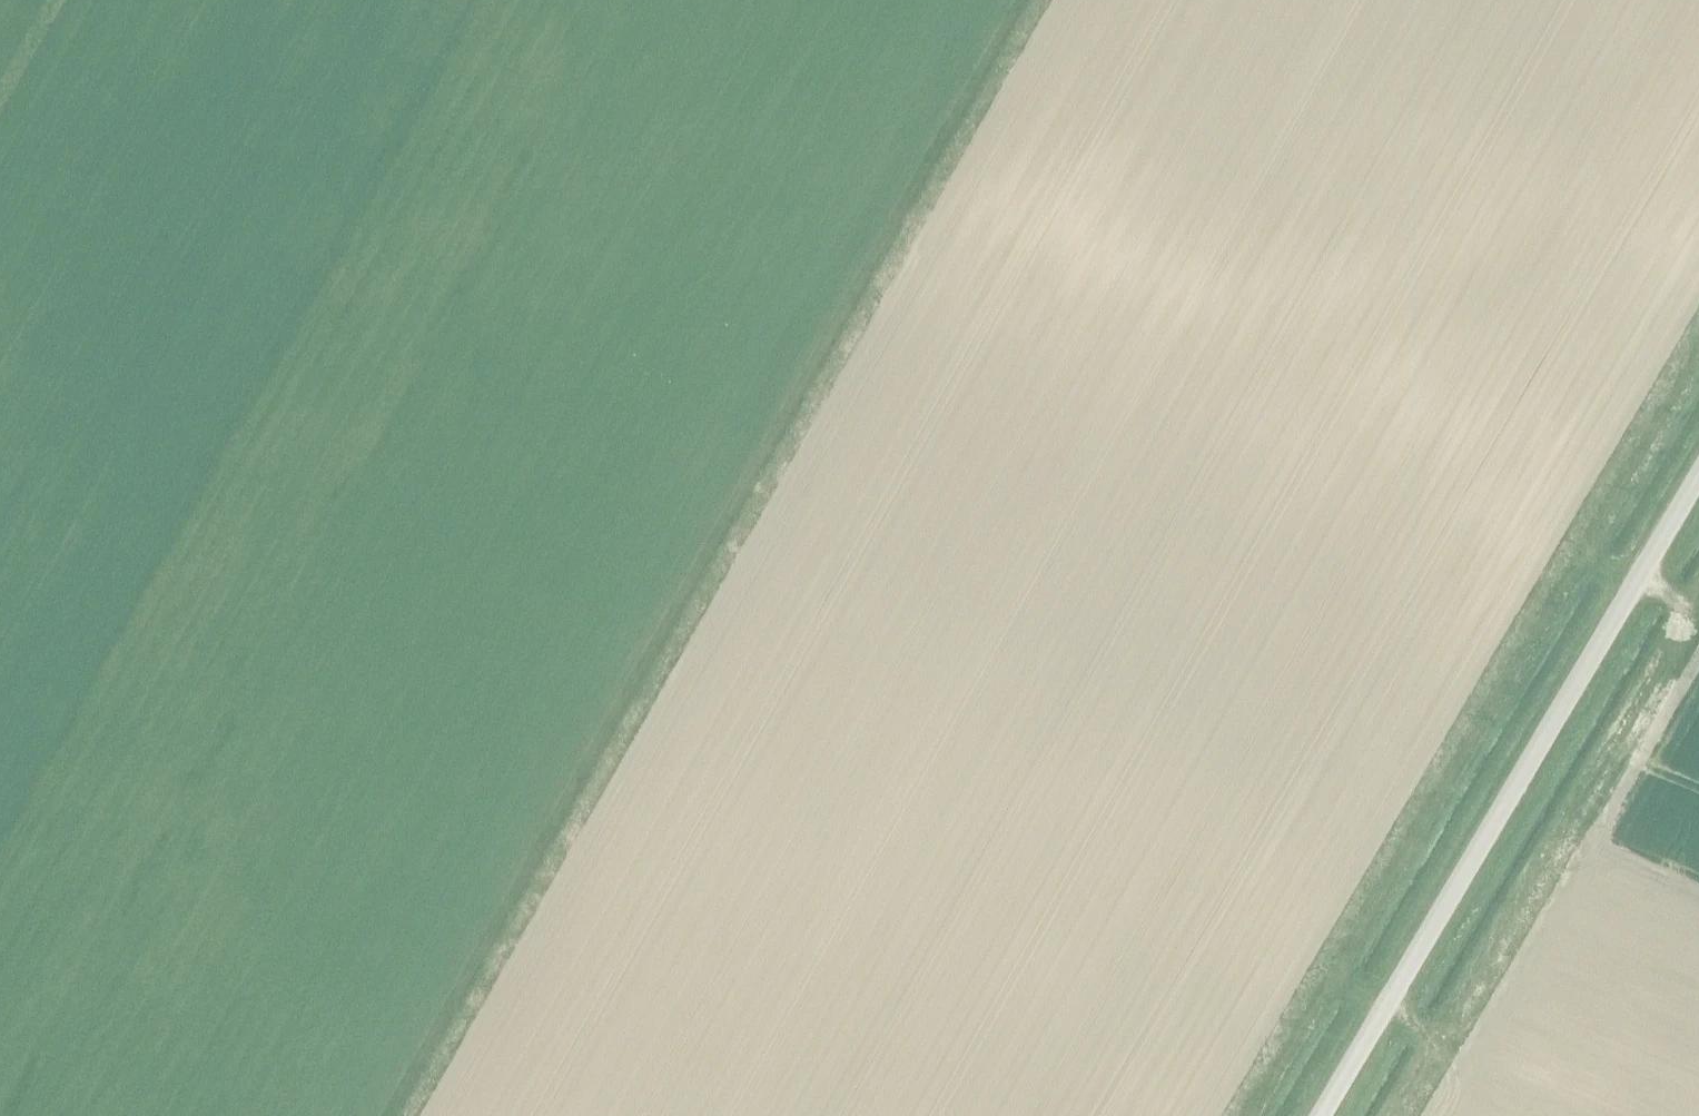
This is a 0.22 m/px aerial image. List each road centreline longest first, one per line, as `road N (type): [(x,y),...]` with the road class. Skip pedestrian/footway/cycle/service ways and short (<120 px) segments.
road 1 (unclassified): [(1318,1115),(1698,467)]

